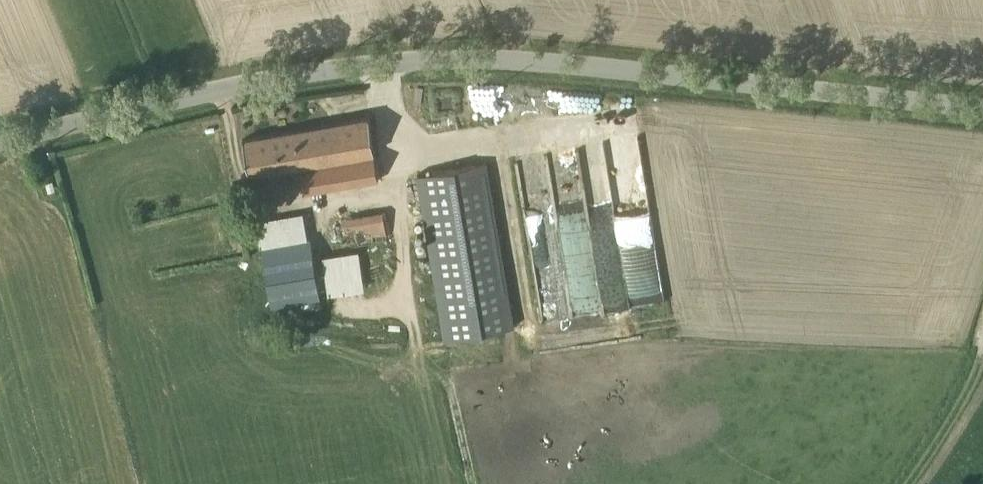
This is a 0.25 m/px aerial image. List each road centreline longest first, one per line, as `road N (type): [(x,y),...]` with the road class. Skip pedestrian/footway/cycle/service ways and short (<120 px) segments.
road 1 (unclassified): [(982,109),(516,58),(392,61),(0,135)]
road 2 (track): [(982,352),(904,483)]

